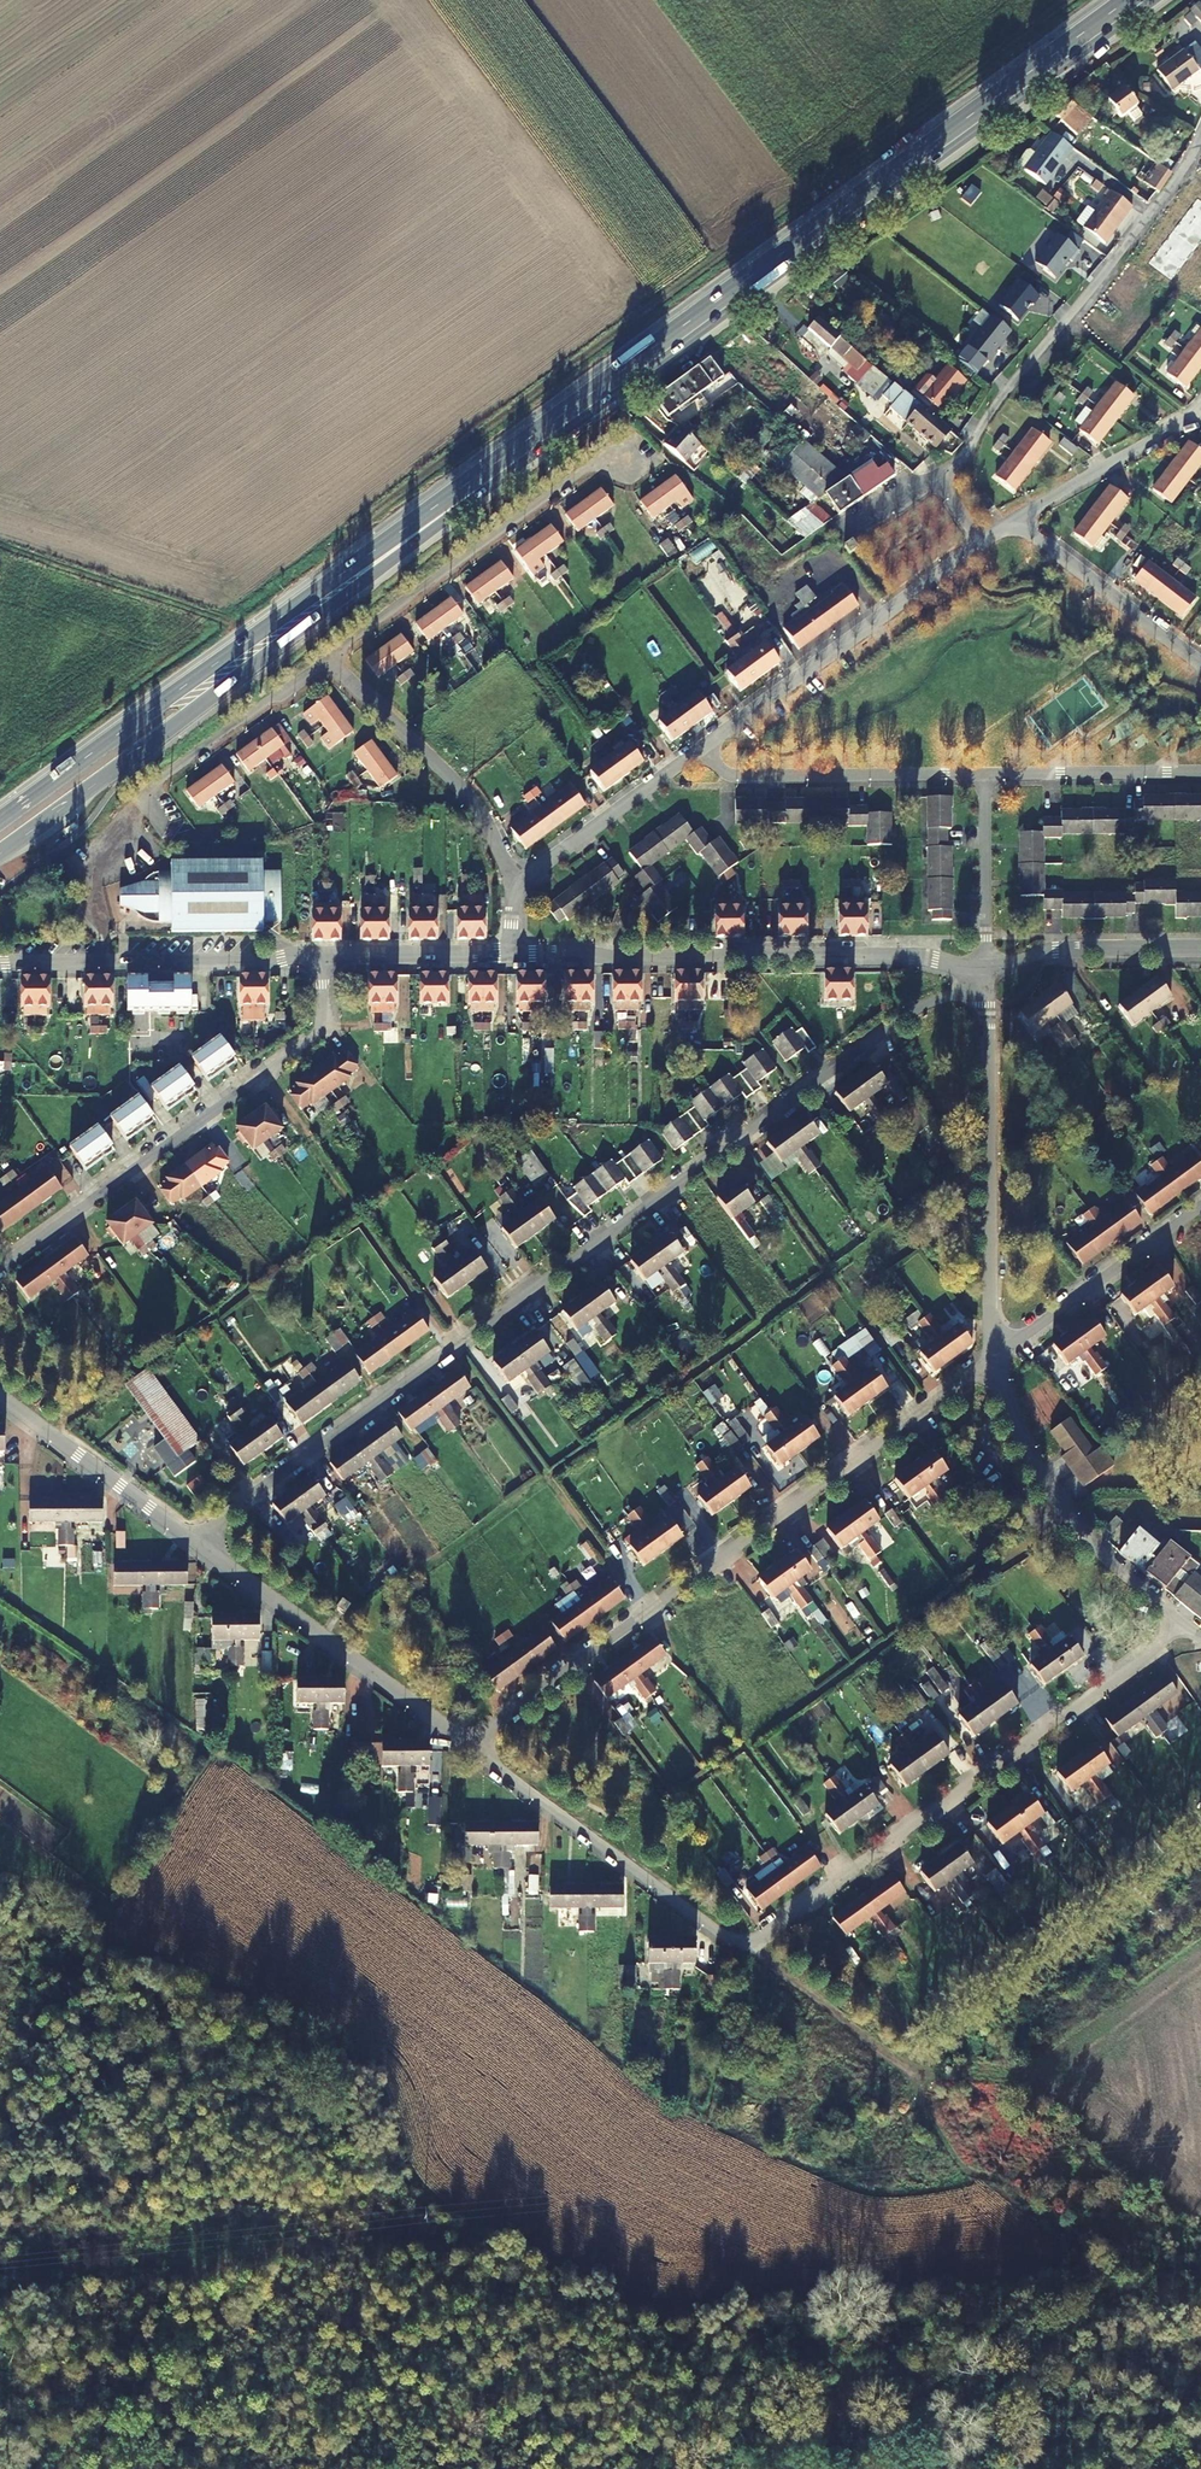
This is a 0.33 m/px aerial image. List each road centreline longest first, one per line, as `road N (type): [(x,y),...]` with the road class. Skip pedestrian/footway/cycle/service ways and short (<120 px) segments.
road 1 (residential): [(984,969),(956,995),(908,1014),(214,1527),(199,1547)]
road 2 (primary): [(1144,0),(484,484)]
road 3 (residential): [(471,1748),(990,1361)]
road 4 (primary): [(0,855),(455,519),(484,484)]
road 5 (primary): [(484,484),(442,501),(0,820)]
road 6 (residential): [(752,1947),(1183,1627)]
road 7 (residential): [(990,535),(951,475),(995,407),(1160,207),(1193,152)]
road 8 (residential): [(510,953),(623,960),(911,957),(984,969)]
road 9 (residential): [(0,1258),(310,1038),(322,1021),(320,954)]
road 10 (residential): [(990,1361),(984,969)]
road 11 (residential): [(330,662),(605,454),(637,457)]
road 12 (residential): [(703,749),(990,535)]
road 13 (residential): [(471,1748),(703,1921),(752,1947)]
road 14 (residential): [(199,1547),(471,1748)]
road 15 (residential): [(1183,1627),(1061,1517),(1013,1439),(990,1361)]
road 16 (residential): [(5,968),(265,963),(320,954)]
road 17 (residential): [(703,749),(737,776),(988,776)]
road 18 (residential): [(512,887),(474,804),(330,662)]
road 19 (residential): [(330,662),(145,790),(173,827)]
road 20 (track): [(241,646),(240,631),(202,613),(0,544)]
road 21 (residential): [(990,1361),(1200,1205)]
road 22 (residential): [(0,1397),(199,1547)]
road 23 (residential): [(1200,663),(1011,521)]
road 24 (residential): [(512,887),(703,749)]
road 25 (residential): [(1011,521),(1200,410)]
road 26 (residential): [(984,969),(1057,950),(1200,950)]
road 27 (residential): [(752,1947),(925,2080)]
road 28 (residential): [(988,776),(1200,775)]
road 29 (residential): [(984,969),(988,776)]
road 30 (residential): [(320,954),(510,953)]

